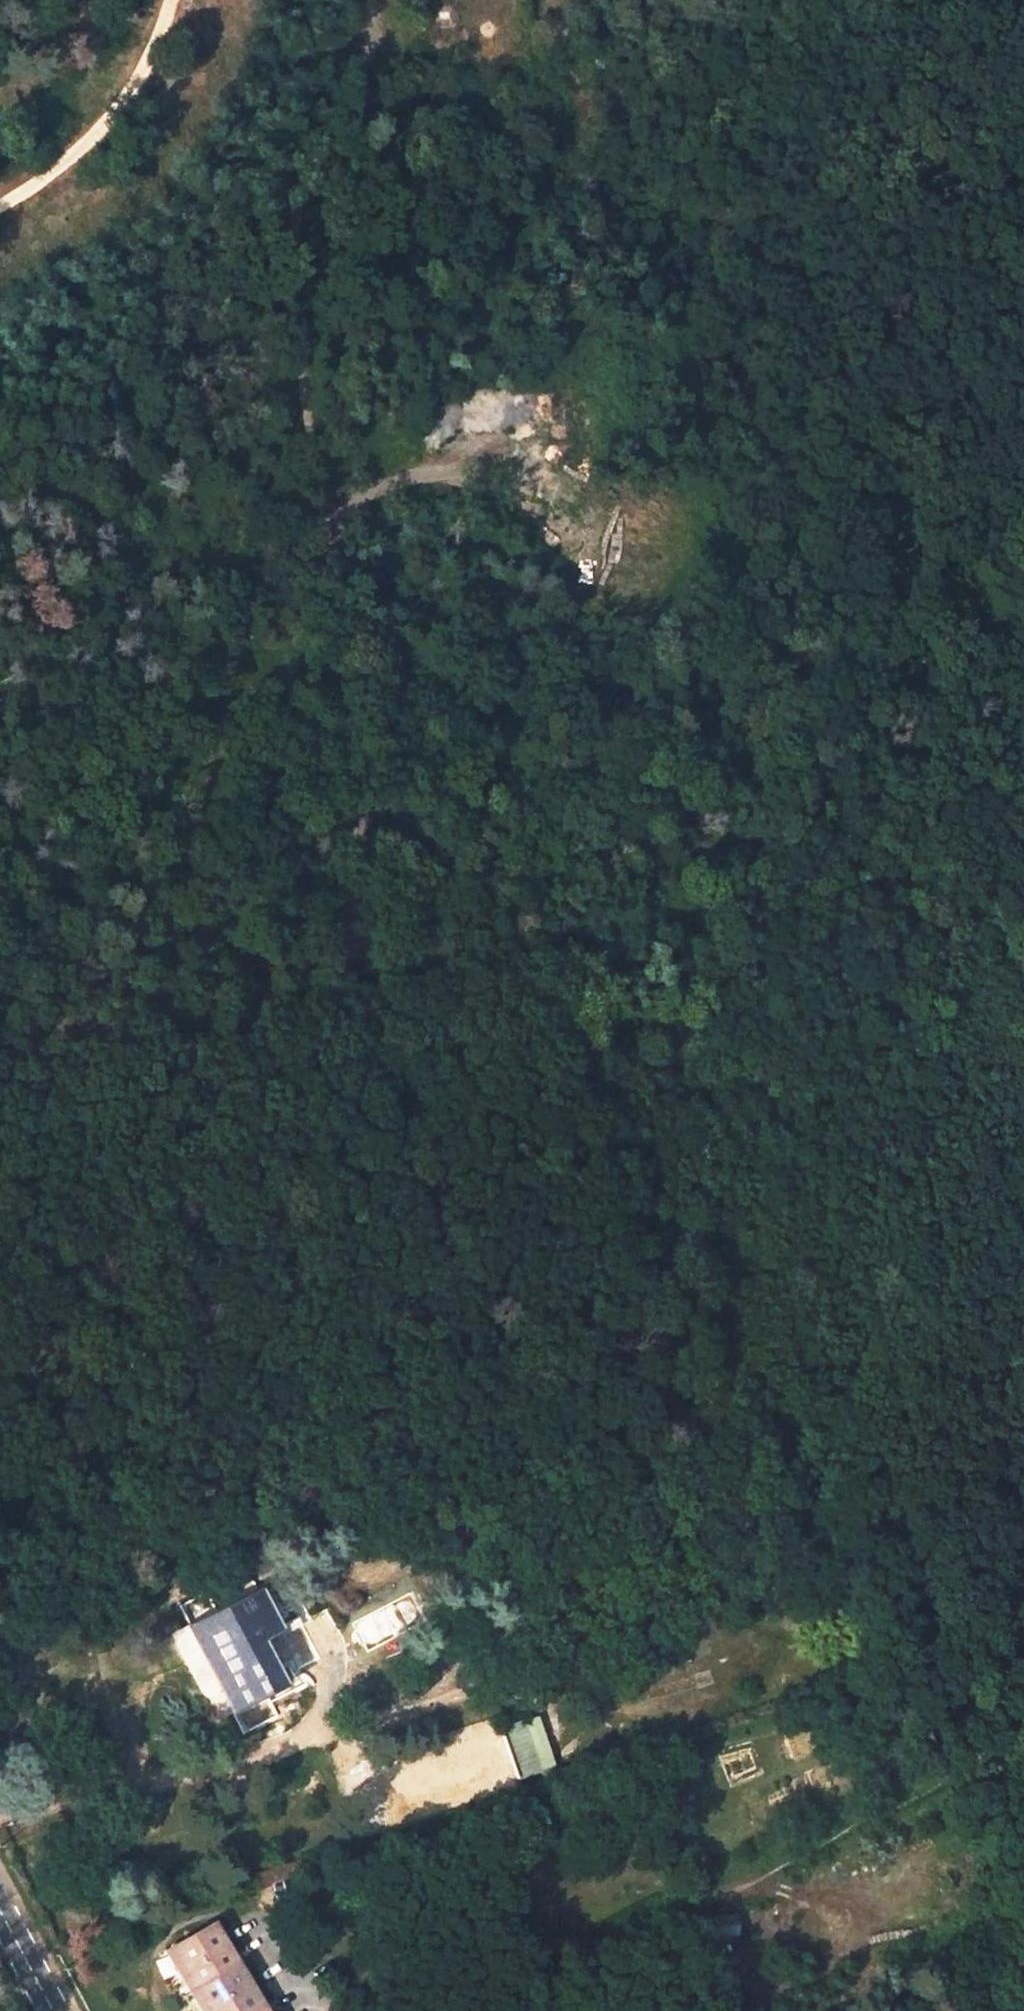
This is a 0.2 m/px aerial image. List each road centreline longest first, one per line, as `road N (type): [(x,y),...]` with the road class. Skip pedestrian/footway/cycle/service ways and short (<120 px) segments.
road 1 (track): [(366,0),(364,105),(310,187),(295,255),(301,368),(329,512),(355,749),(359,878),(322,937),(275,963),(99,997),(0,1064)]
road 2 (track): [(493,2010),(732,1891)]

